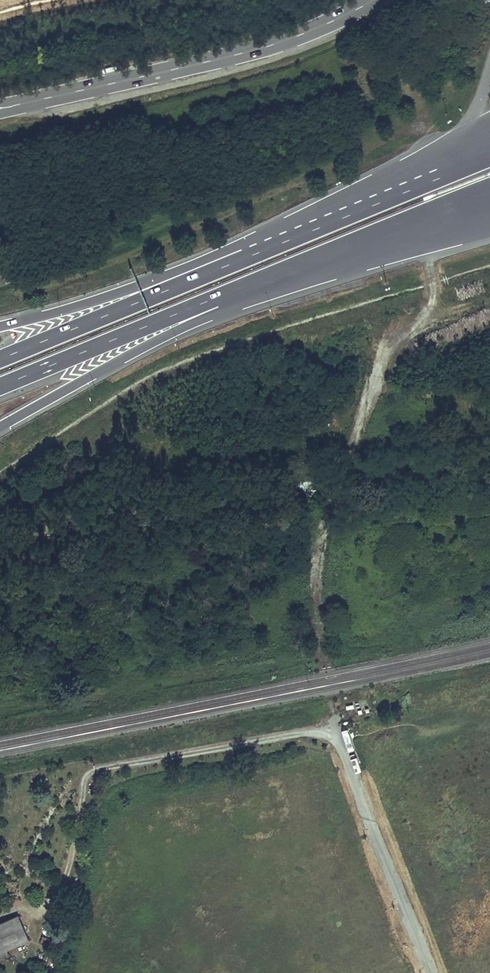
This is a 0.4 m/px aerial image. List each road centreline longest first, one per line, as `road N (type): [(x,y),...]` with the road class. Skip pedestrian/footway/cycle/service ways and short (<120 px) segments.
road 1 (motorway): [(0,425),(156,337),(430,234),(484,199)]
road 2 (motorway): [(0,384),(336,248),(484,199)]
road 3 (track): [(322,649),(315,596),(323,512),(389,342),(432,300),(430,234)]
road 4 (secondary): [(0,109),(245,53),(373,0)]
road 5 (track): [(0,707),(322,649),(324,660)]
road 6 (motorway): [(279,242),(0,357)]
road 7 (motorway): [(279,242),(0,327)]
road 8 (motorway): [(459,164),(279,242)]

